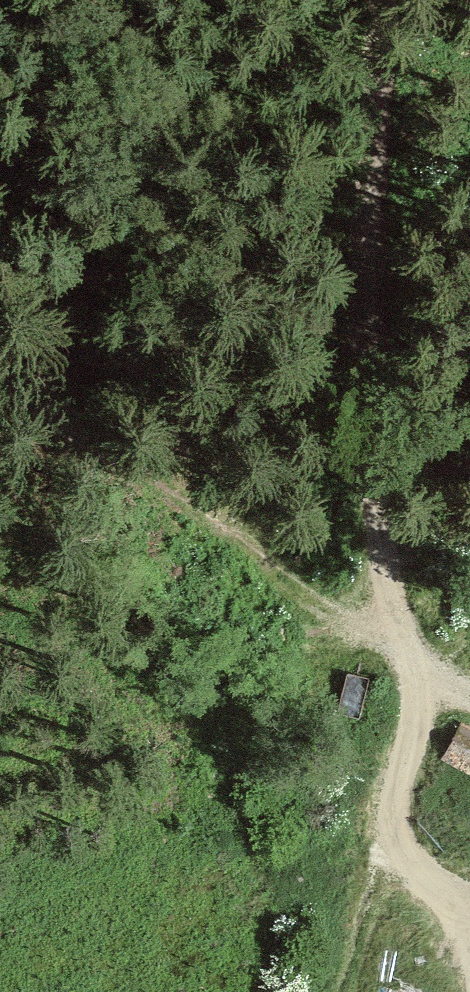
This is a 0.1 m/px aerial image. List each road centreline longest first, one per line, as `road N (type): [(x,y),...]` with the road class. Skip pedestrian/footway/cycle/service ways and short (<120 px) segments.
road 1 (track): [(385,0),(377,448),(399,639)]
road 2 (track): [(469,697),(399,639),(0,387)]
road 3 (track): [(349,991),(416,783),(420,735),(399,639)]

